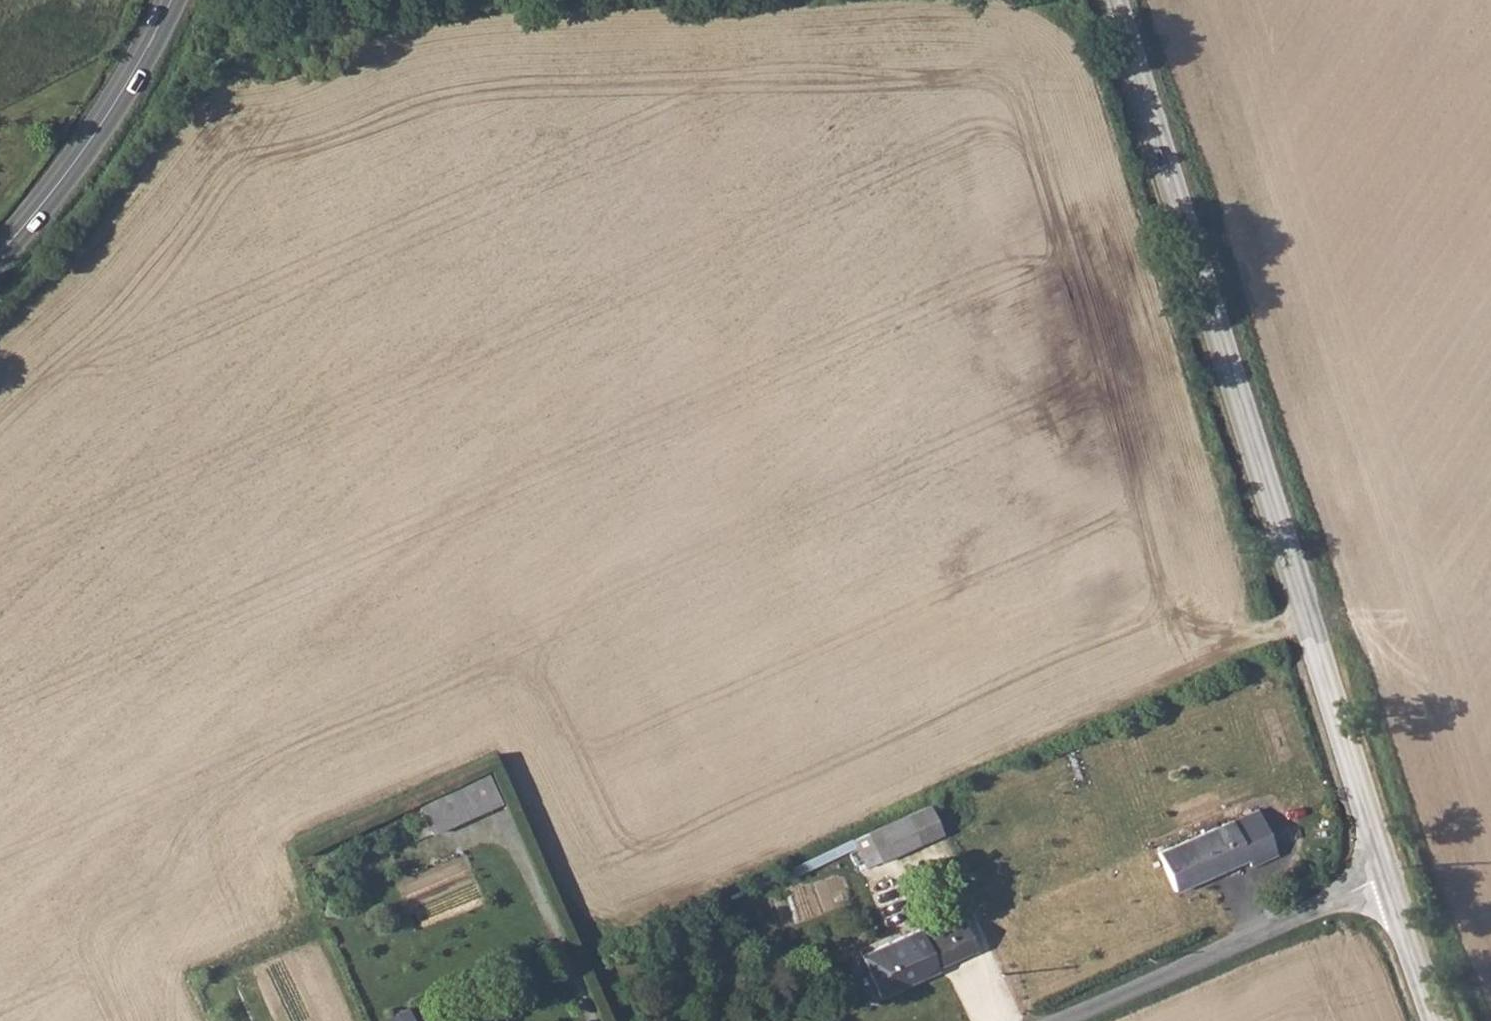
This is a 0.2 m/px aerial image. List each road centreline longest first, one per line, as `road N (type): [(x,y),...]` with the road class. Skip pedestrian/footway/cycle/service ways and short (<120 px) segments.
road 1 (tertiary): [(1389,880),(1112,0)]
road 2 (residential): [(1067,1020),(1389,880)]
road 3 (secondary): [(171,0),(76,162),(0,254)]
road 4 (tertiary): [(1439,1020),(1389,880)]

